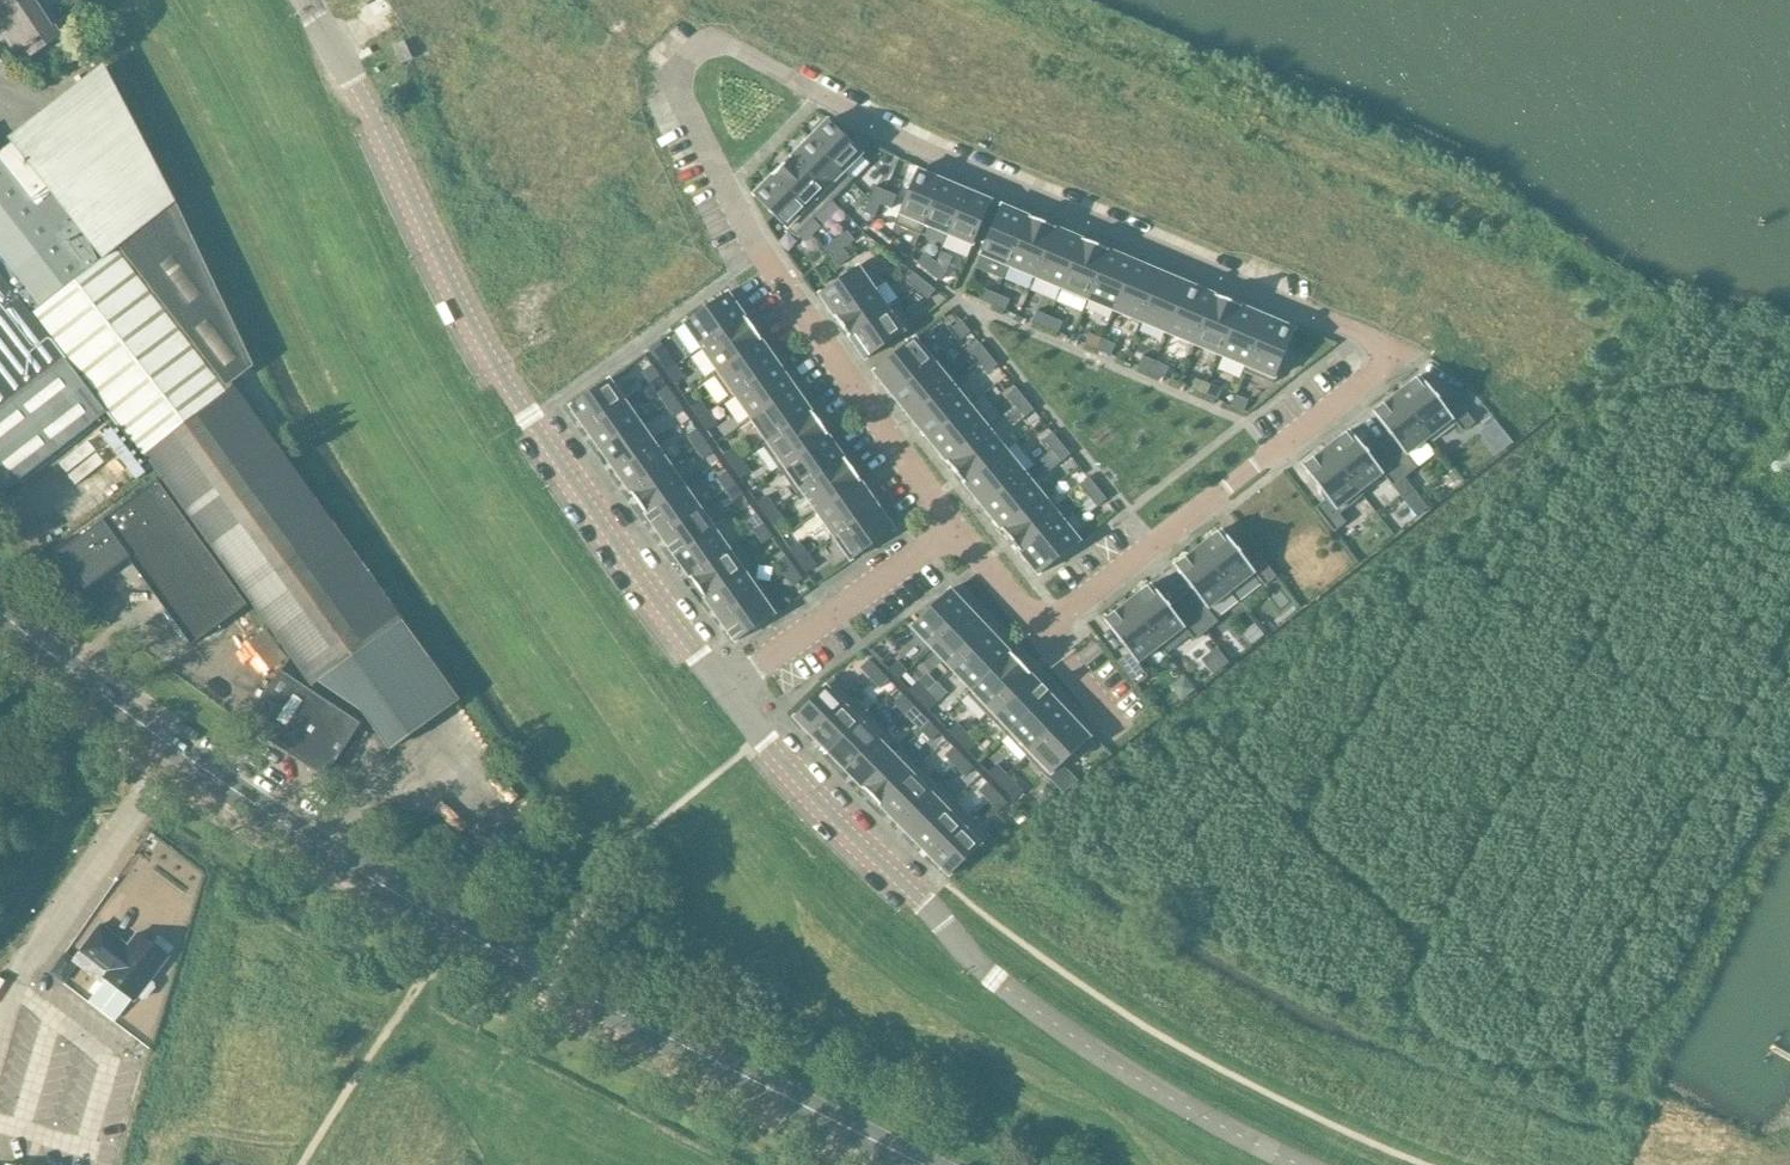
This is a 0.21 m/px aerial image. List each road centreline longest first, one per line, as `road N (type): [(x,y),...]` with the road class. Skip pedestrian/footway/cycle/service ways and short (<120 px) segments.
road 1 (residential): [(1040,634),(1397,352),(915,149),(723,45)]
road 2 (tertiary): [(921,1164),(549,980),(323,849),(79,679),(0,610)]
road 3 (unclassified): [(723,692),(466,315),(366,104),(303,0)]
road 4 (unclassified): [(1301,1164),(1103,1058),(987,970),(821,805),(723,692)]
road 5 (residential): [(954,527),(762,253),(701,143),(677,75),(700,47),(723,45)]
road 6 (residential): [(954,527),(723,692)]
road 7 (residential): [(1040,634),(954,527)]

